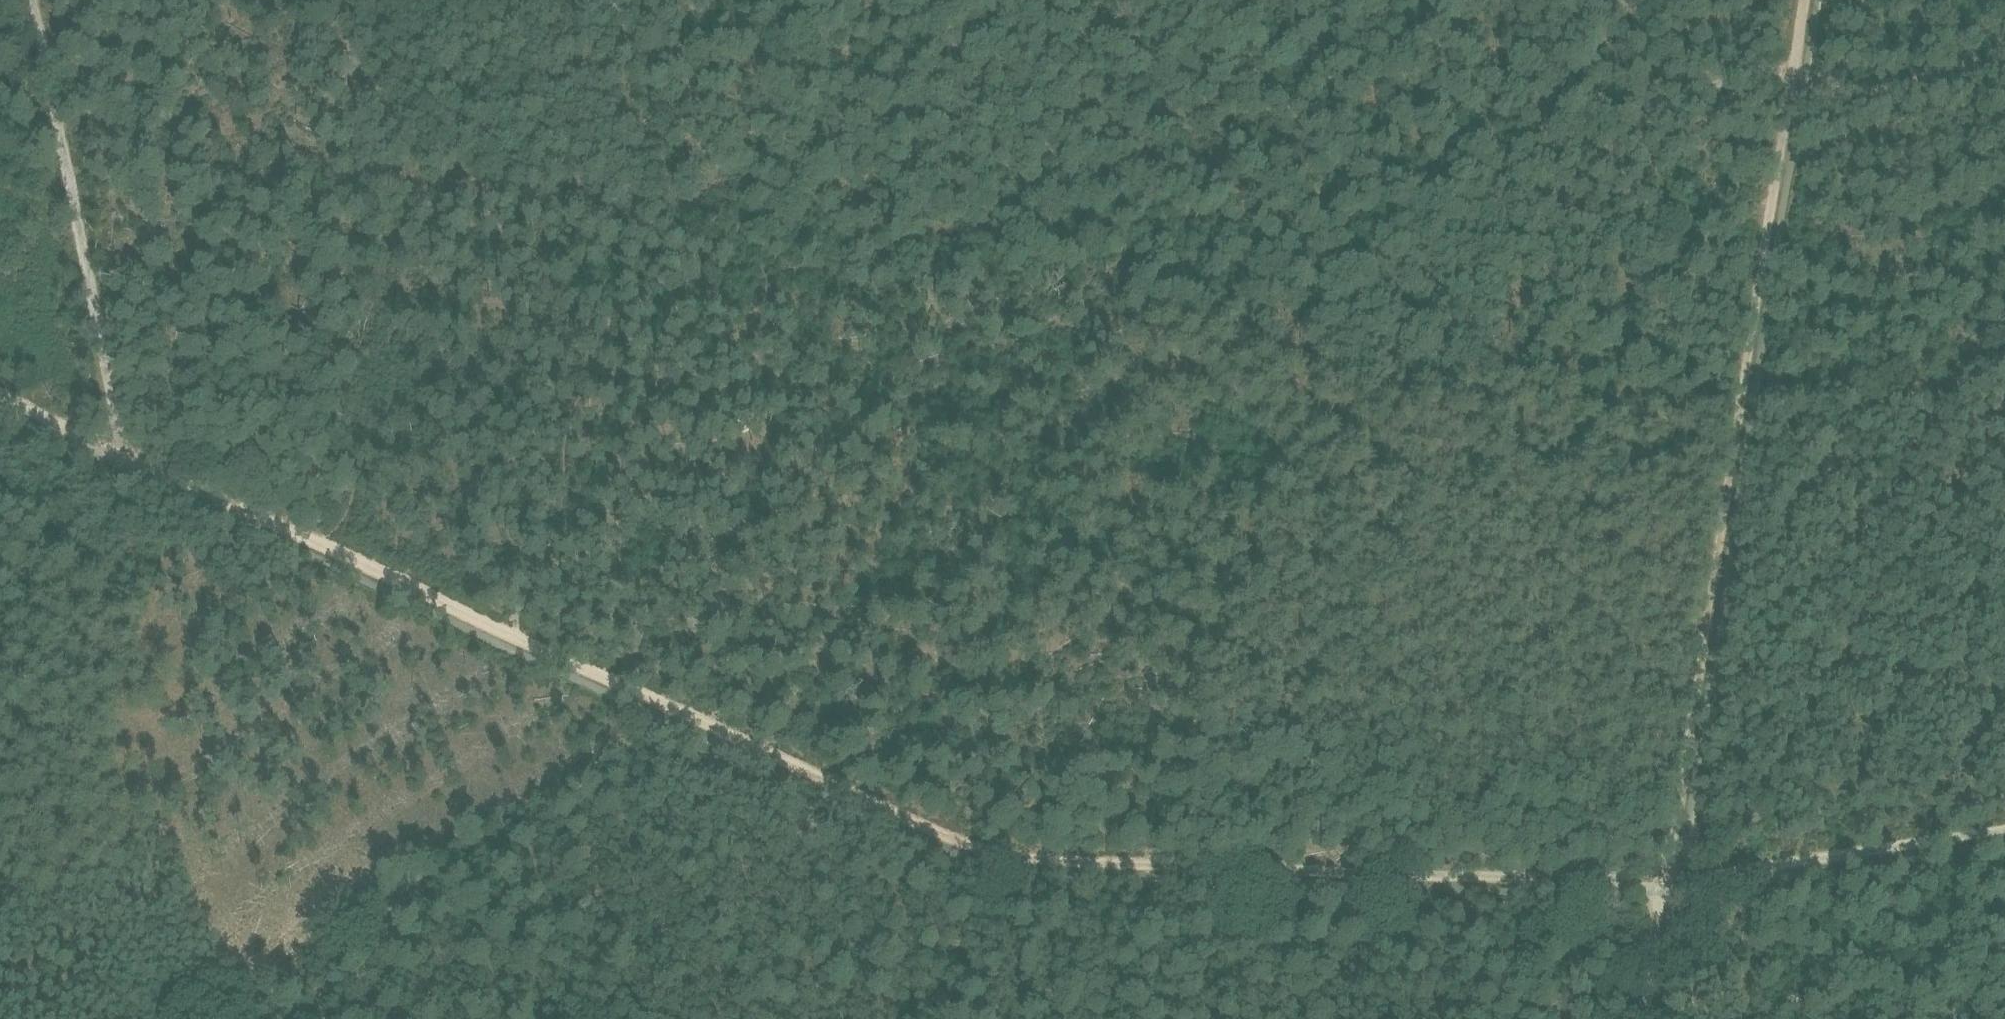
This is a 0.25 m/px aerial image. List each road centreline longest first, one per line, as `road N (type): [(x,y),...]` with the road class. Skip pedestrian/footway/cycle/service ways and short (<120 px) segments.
road 1 (track): [(1666,878),(1296,871),(993,852),(759,751),(0,395)]
road 2 (track): [(1793,76),(1666,878)]
road 3 (track): [(30,0),(117,425),(113,463)]
road 4 (track): [(2004,832),(1666,878)]
road 5 (track): [(1666,878),(1643,1018)]

